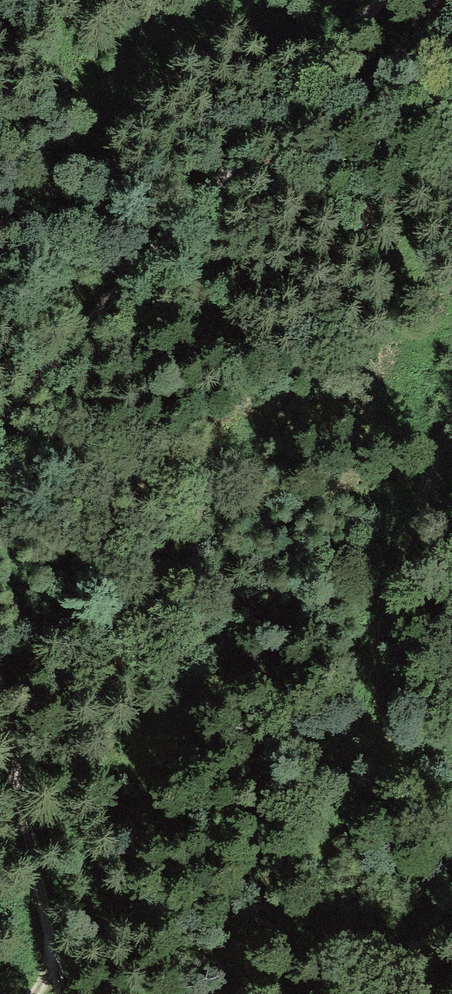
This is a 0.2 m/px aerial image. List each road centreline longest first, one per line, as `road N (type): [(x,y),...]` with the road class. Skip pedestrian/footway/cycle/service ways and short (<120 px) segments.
road 1 (track): [(383,0),(0,421)]
road 2 (track): [(451,825),(422,800),(384,732),(371,667),(451,415)]
road 3 (track): [(0,718),(58,993)]

